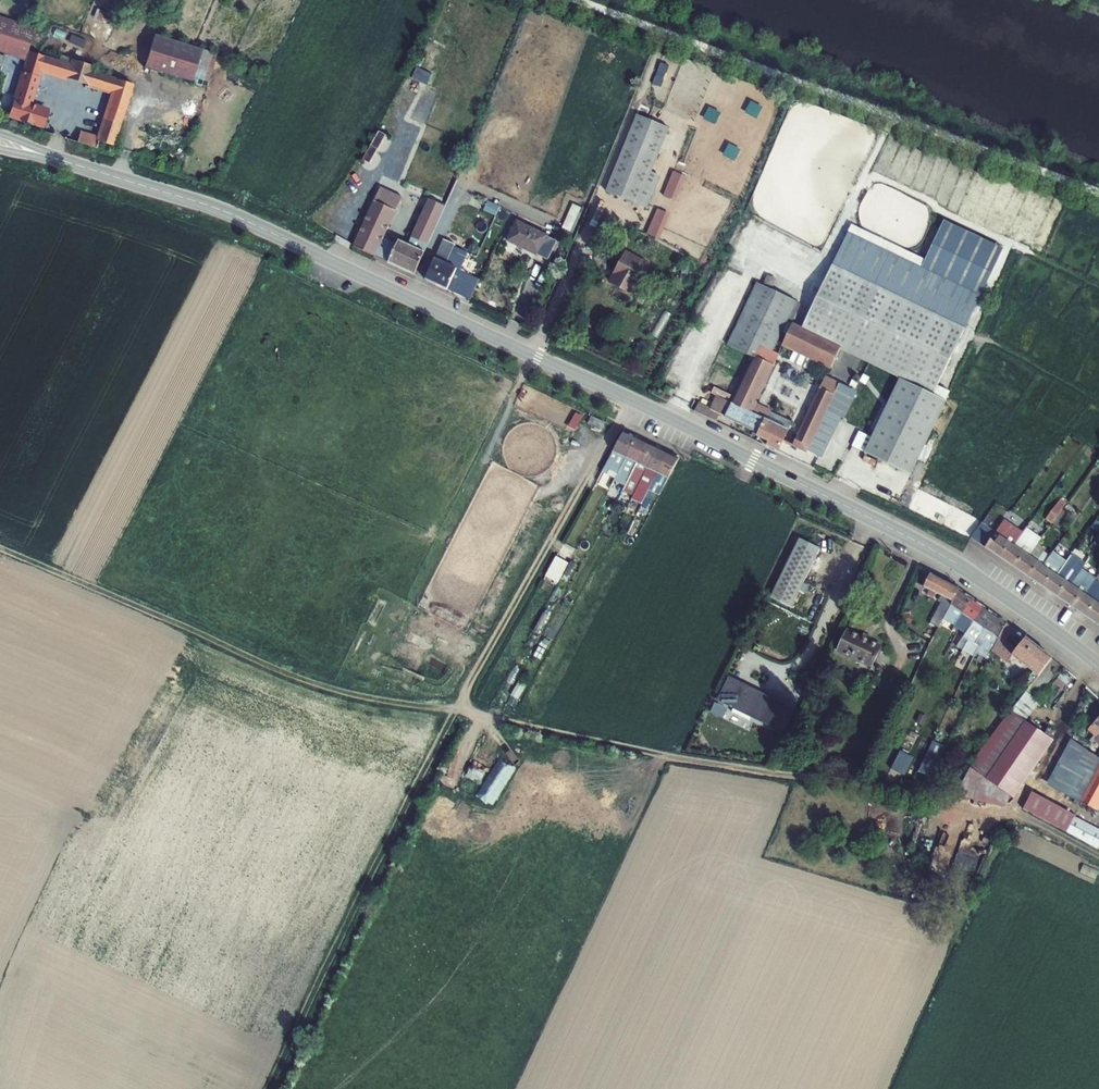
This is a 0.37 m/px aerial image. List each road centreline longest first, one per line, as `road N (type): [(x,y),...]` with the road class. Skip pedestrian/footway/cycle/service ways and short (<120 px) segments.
road 1 (secondary): [(62,160),(240,218),(631,399),(942,554),(1098,664)]
road 2 (track): [(0,551),(245,658),(355,696),(460,709),(1021,818),(1098,859)]
road 3 (track): [(631,399),(466,683),(274,1088)]
road 4 (track): [(533,356),(652,67)]

